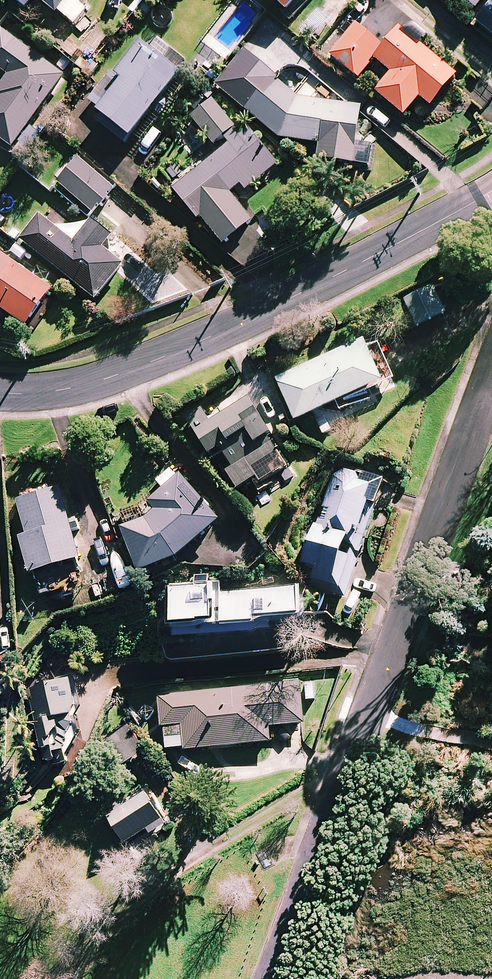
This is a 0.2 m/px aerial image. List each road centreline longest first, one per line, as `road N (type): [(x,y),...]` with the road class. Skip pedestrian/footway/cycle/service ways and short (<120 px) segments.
road 1 (residential): [(491,370),(269,978)]
road 2 (tertiary): [(491,190),(160,357),(50,391),(0,390)]

